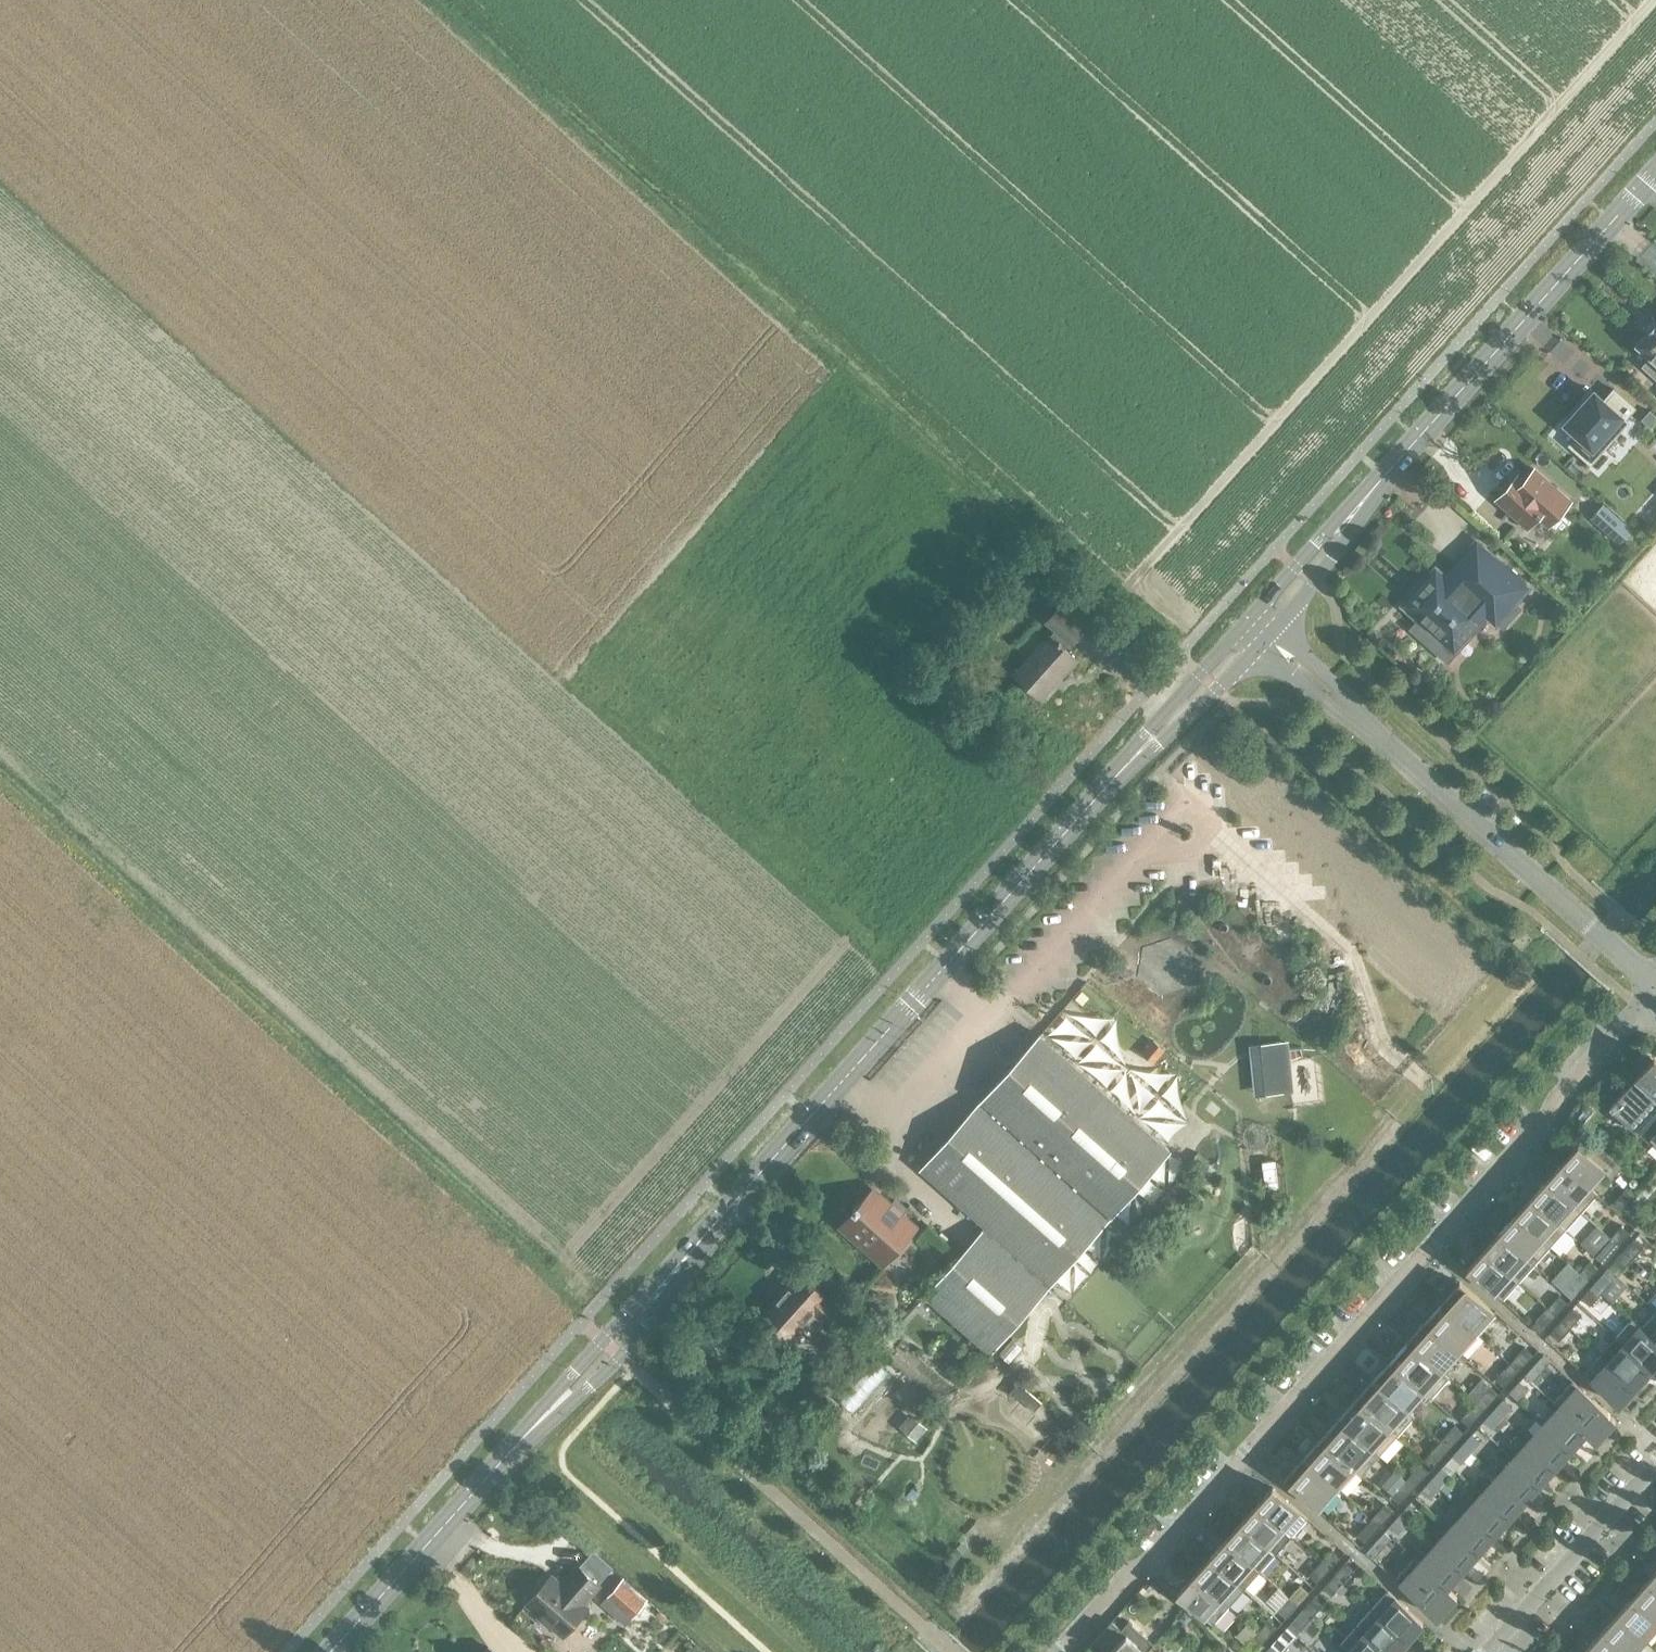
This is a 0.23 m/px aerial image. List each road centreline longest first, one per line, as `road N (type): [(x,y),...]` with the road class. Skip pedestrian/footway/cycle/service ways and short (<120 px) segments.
road 1 (tertiary): [(330,1651),(1257,627)]
road 2 (residential): [(1060,1651),(1640,1005)]
road 3 (tertiary): [(1257,627),(1655,172)]
road 4 (residential): [(1655,982),(1257,627)]
road 5 (residential): [(1487,1651),(1655,1462)]

